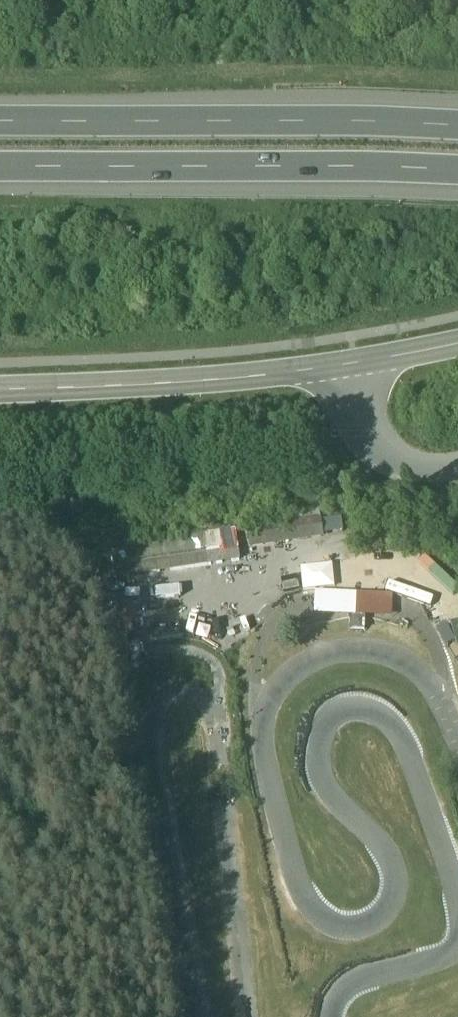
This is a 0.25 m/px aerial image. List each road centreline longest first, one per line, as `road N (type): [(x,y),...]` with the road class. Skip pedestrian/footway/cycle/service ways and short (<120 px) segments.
road 1 (tertiary): [(0,389),(271,374),(457,344)]
road 2 (motorway): [(457,137),(0,136)]
road 3 (motorway): [(0,179),(457,180)]

